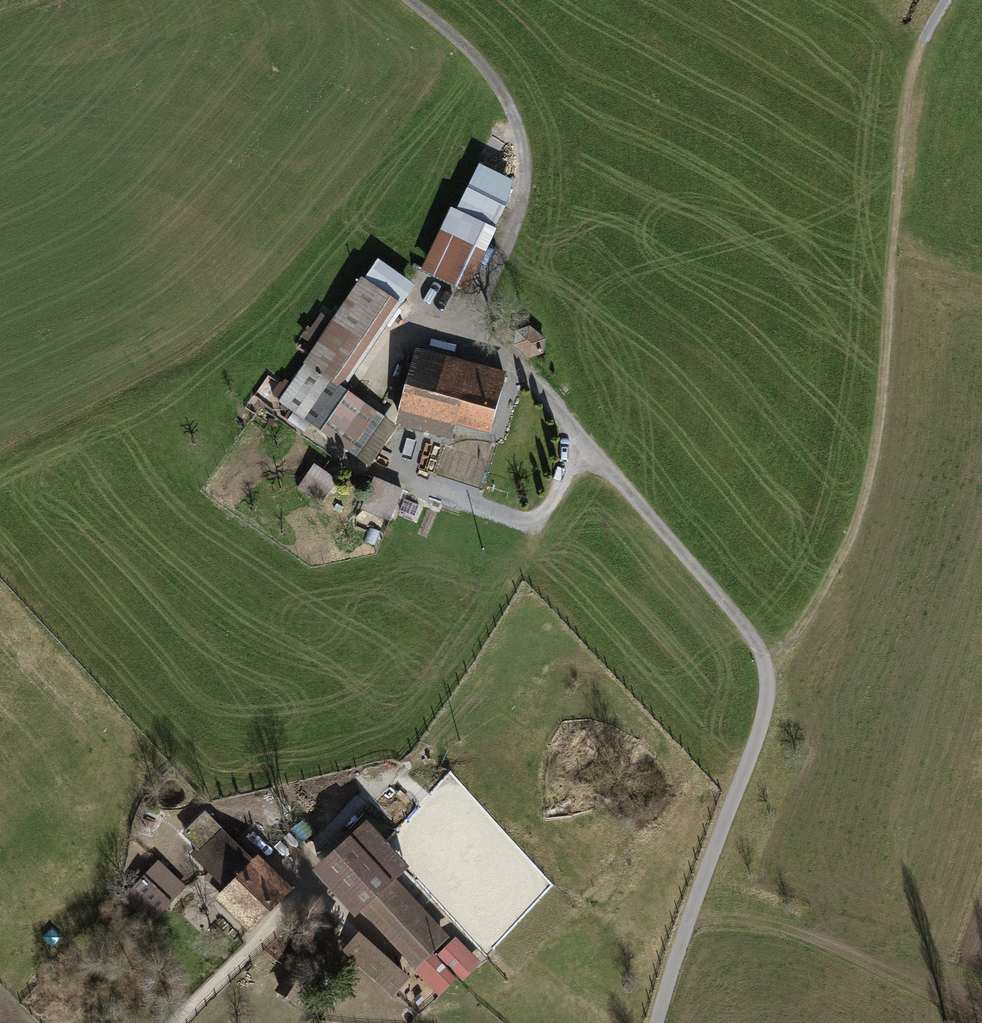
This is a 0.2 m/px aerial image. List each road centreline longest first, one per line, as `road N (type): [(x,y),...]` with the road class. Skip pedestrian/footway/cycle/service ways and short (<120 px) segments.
road 1 (track): [(936,0),(909,97),(882,402),(866,487),(844,553),(767,679)]
road 2 (track): [(767,679),(738,617),(470,317)]
road 3 (track): [(470,317),(519,210),(522,149),(484,68),(411,0)]
road 4 (track): [(657,1022),(761,722),(767,679)]
road 5 (track): [(470,317),(414,329),(370,395)]

